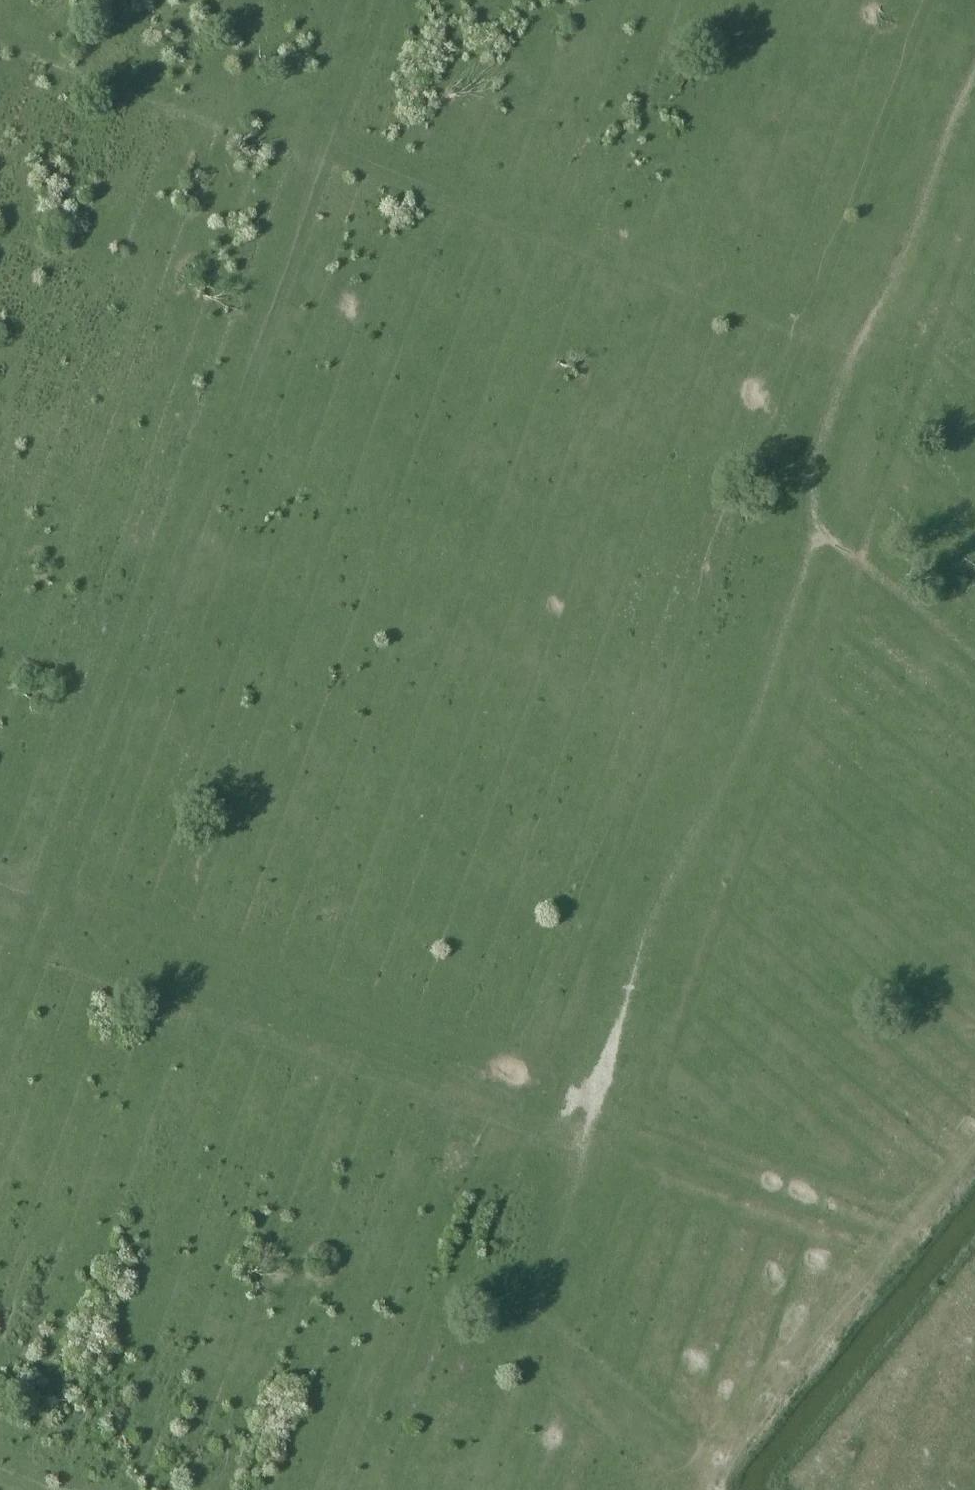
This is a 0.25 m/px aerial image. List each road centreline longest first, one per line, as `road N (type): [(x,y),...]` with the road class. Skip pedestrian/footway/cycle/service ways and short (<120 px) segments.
road 1 (track): [(707,1489),(710,1471),(974,1160)]

